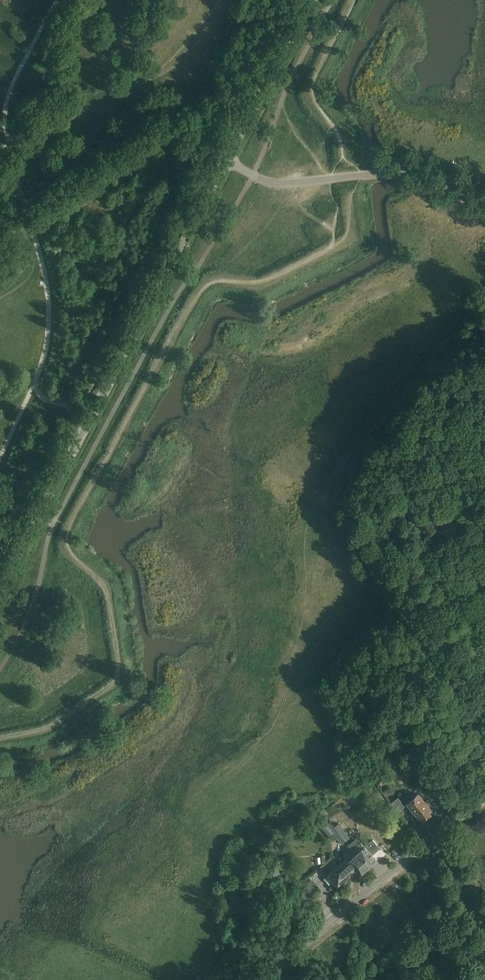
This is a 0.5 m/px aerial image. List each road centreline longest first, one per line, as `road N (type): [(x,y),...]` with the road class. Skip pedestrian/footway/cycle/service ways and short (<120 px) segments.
road 1 (tertiary): [(226,162),(0,595)]
road 2 (unclassified): [(258,979),(484,791)]
road 3 (unclassified): [(484,199),(390,173),(274,184),(226,162)]
road 4 (tertiary): [(308,5),(226,162)]

